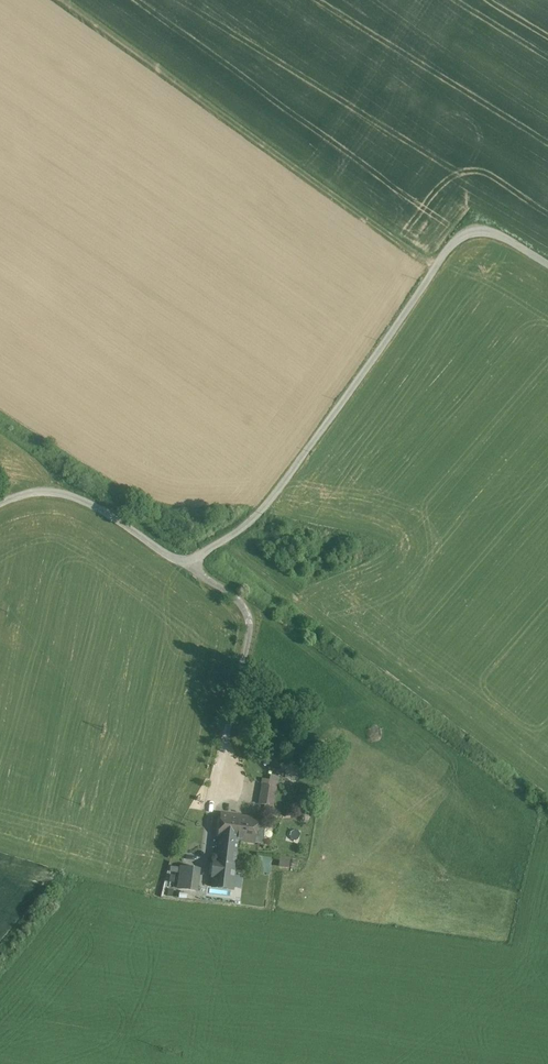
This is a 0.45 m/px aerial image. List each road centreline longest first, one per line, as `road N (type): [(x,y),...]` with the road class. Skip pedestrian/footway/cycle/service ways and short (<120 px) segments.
road 1 (track): [(547,261),(491,230),(460,237),(270,505),(191,568),(71,493),(27,492),(0,504)]
road 2 (track): [(438,265),(66,0)]
road 3 (track): [(191,568),(243,606),(250,638),(202,887)]

